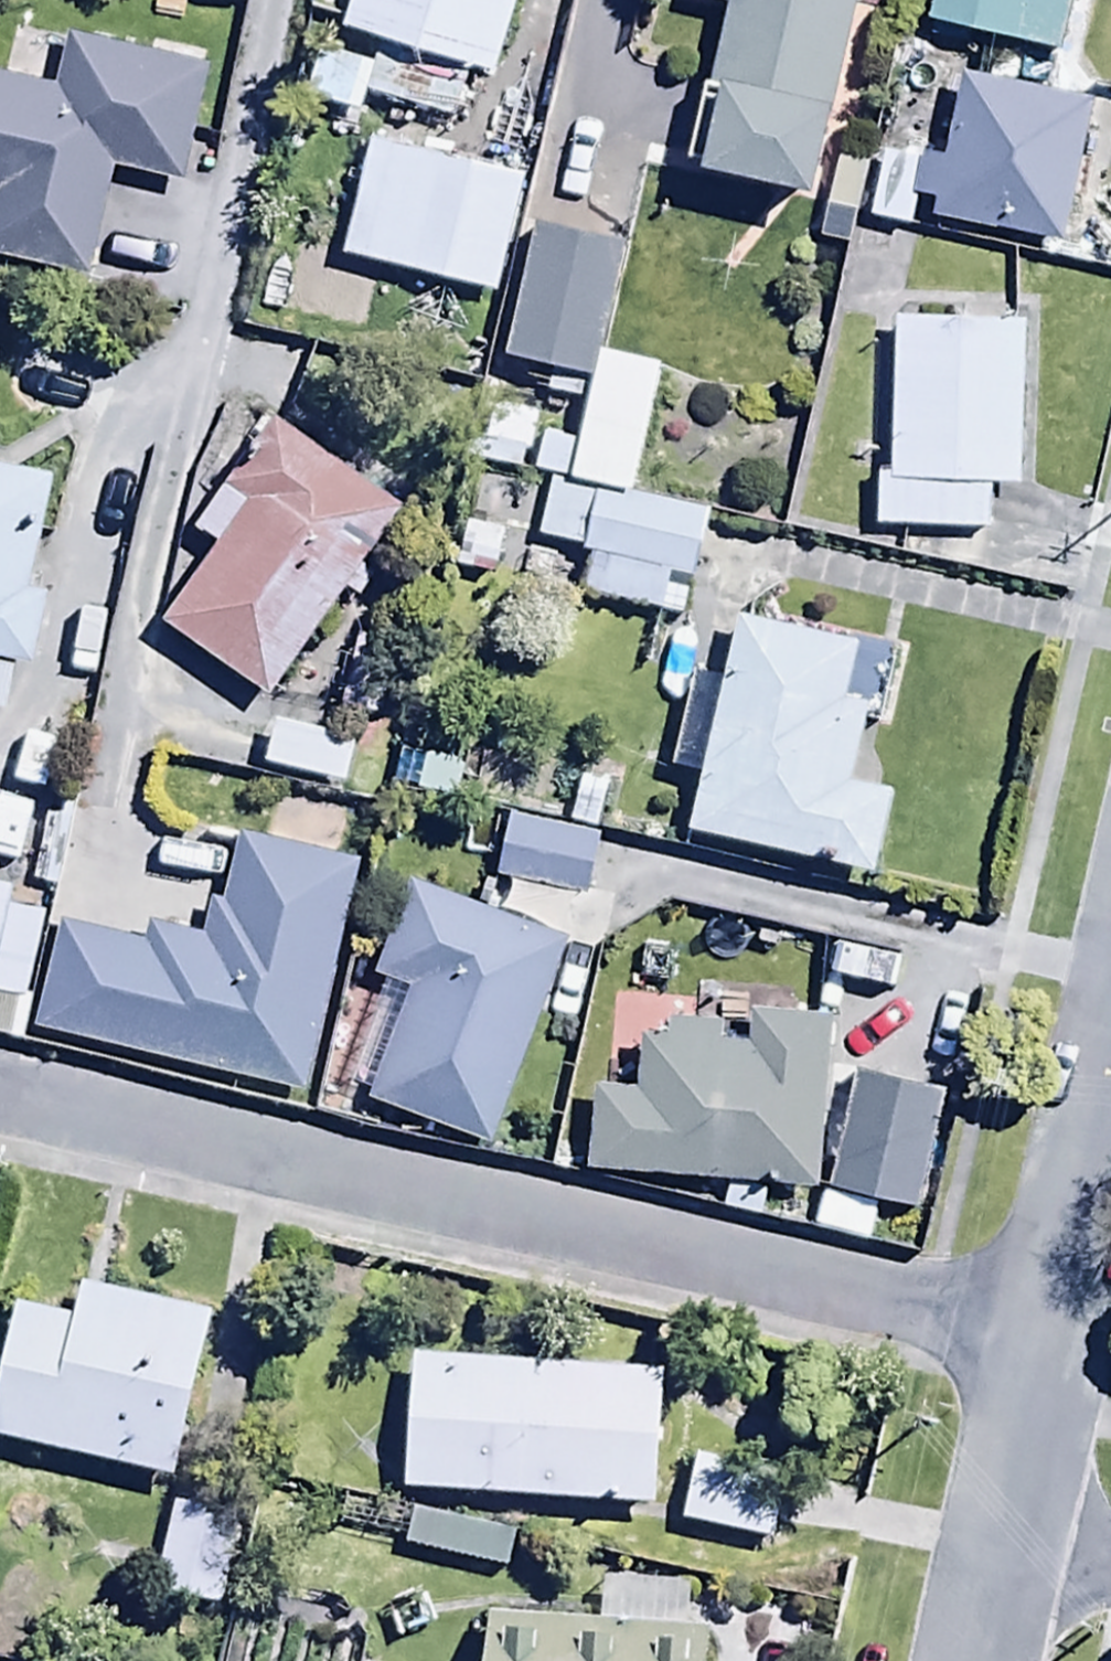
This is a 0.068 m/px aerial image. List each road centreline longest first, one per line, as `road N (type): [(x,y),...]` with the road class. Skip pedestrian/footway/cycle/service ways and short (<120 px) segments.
road 1 (residential): [(0,1101),(1024,1334)]
road 2 (residential): [(1110,955),(1024,1334)]
road 3 (residential): [(1024,1334),(978,1517)]
road 4 (residential): [(978,1517),(947,1660)]
road 5 (residential): [(1110,1546),(978,1517)]

